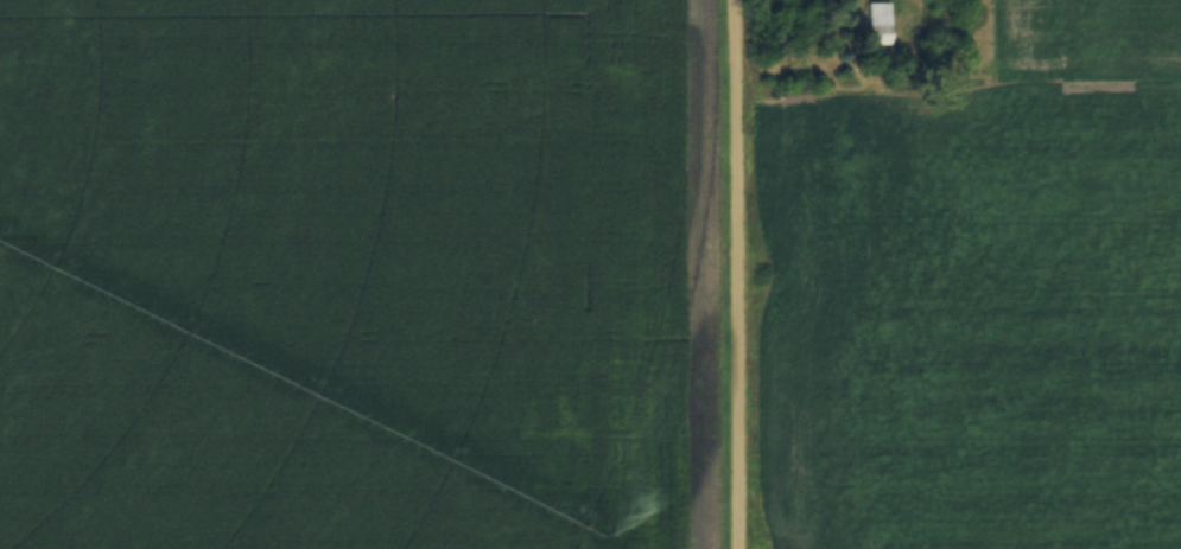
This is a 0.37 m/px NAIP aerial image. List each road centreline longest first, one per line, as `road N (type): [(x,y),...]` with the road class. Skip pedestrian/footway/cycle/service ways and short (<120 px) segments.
road 1 (track): [(754,548),(746,0)]

